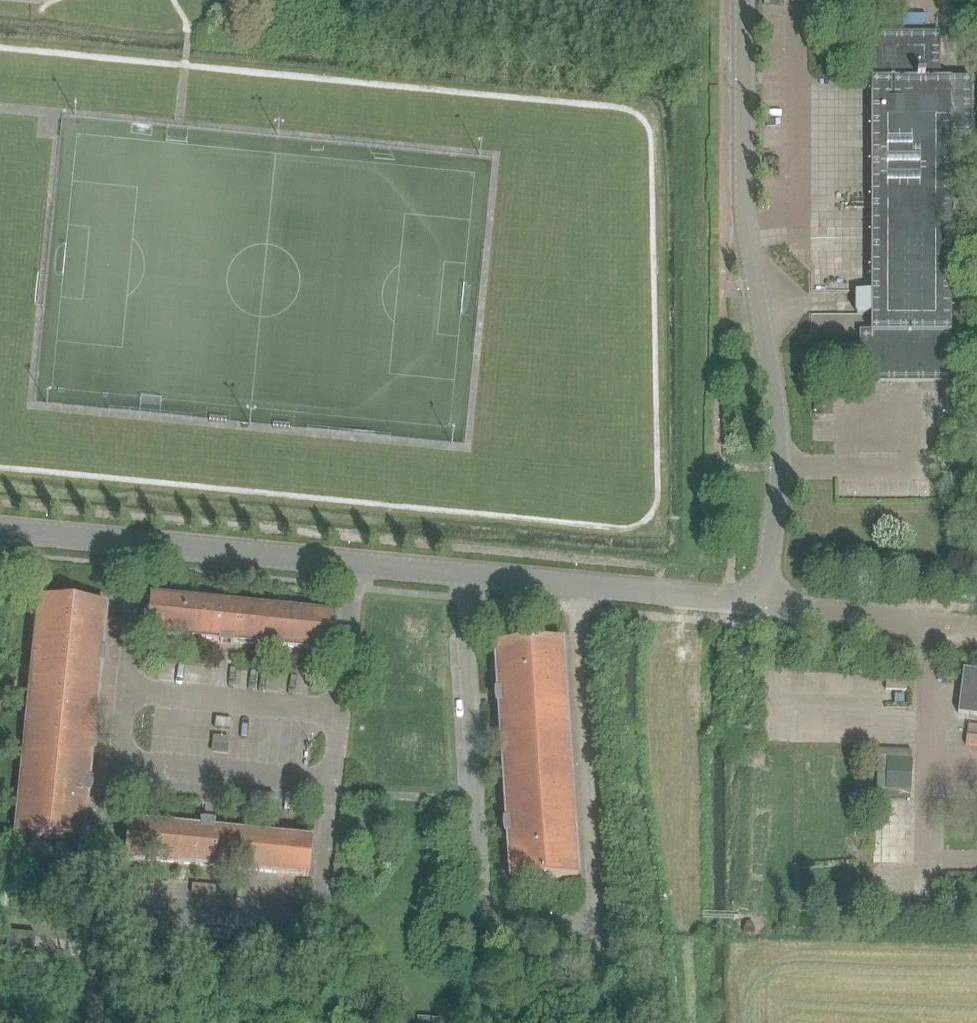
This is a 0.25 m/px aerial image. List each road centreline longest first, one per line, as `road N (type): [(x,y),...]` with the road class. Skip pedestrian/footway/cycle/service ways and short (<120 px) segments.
road 1 (unclassified): [(764,605),(0,529)]
road 2 (unclassified): [(764,605),(779,448),(744,207),(744,0)]
road 3 (unclassified): [(976,629),(764,605)]

